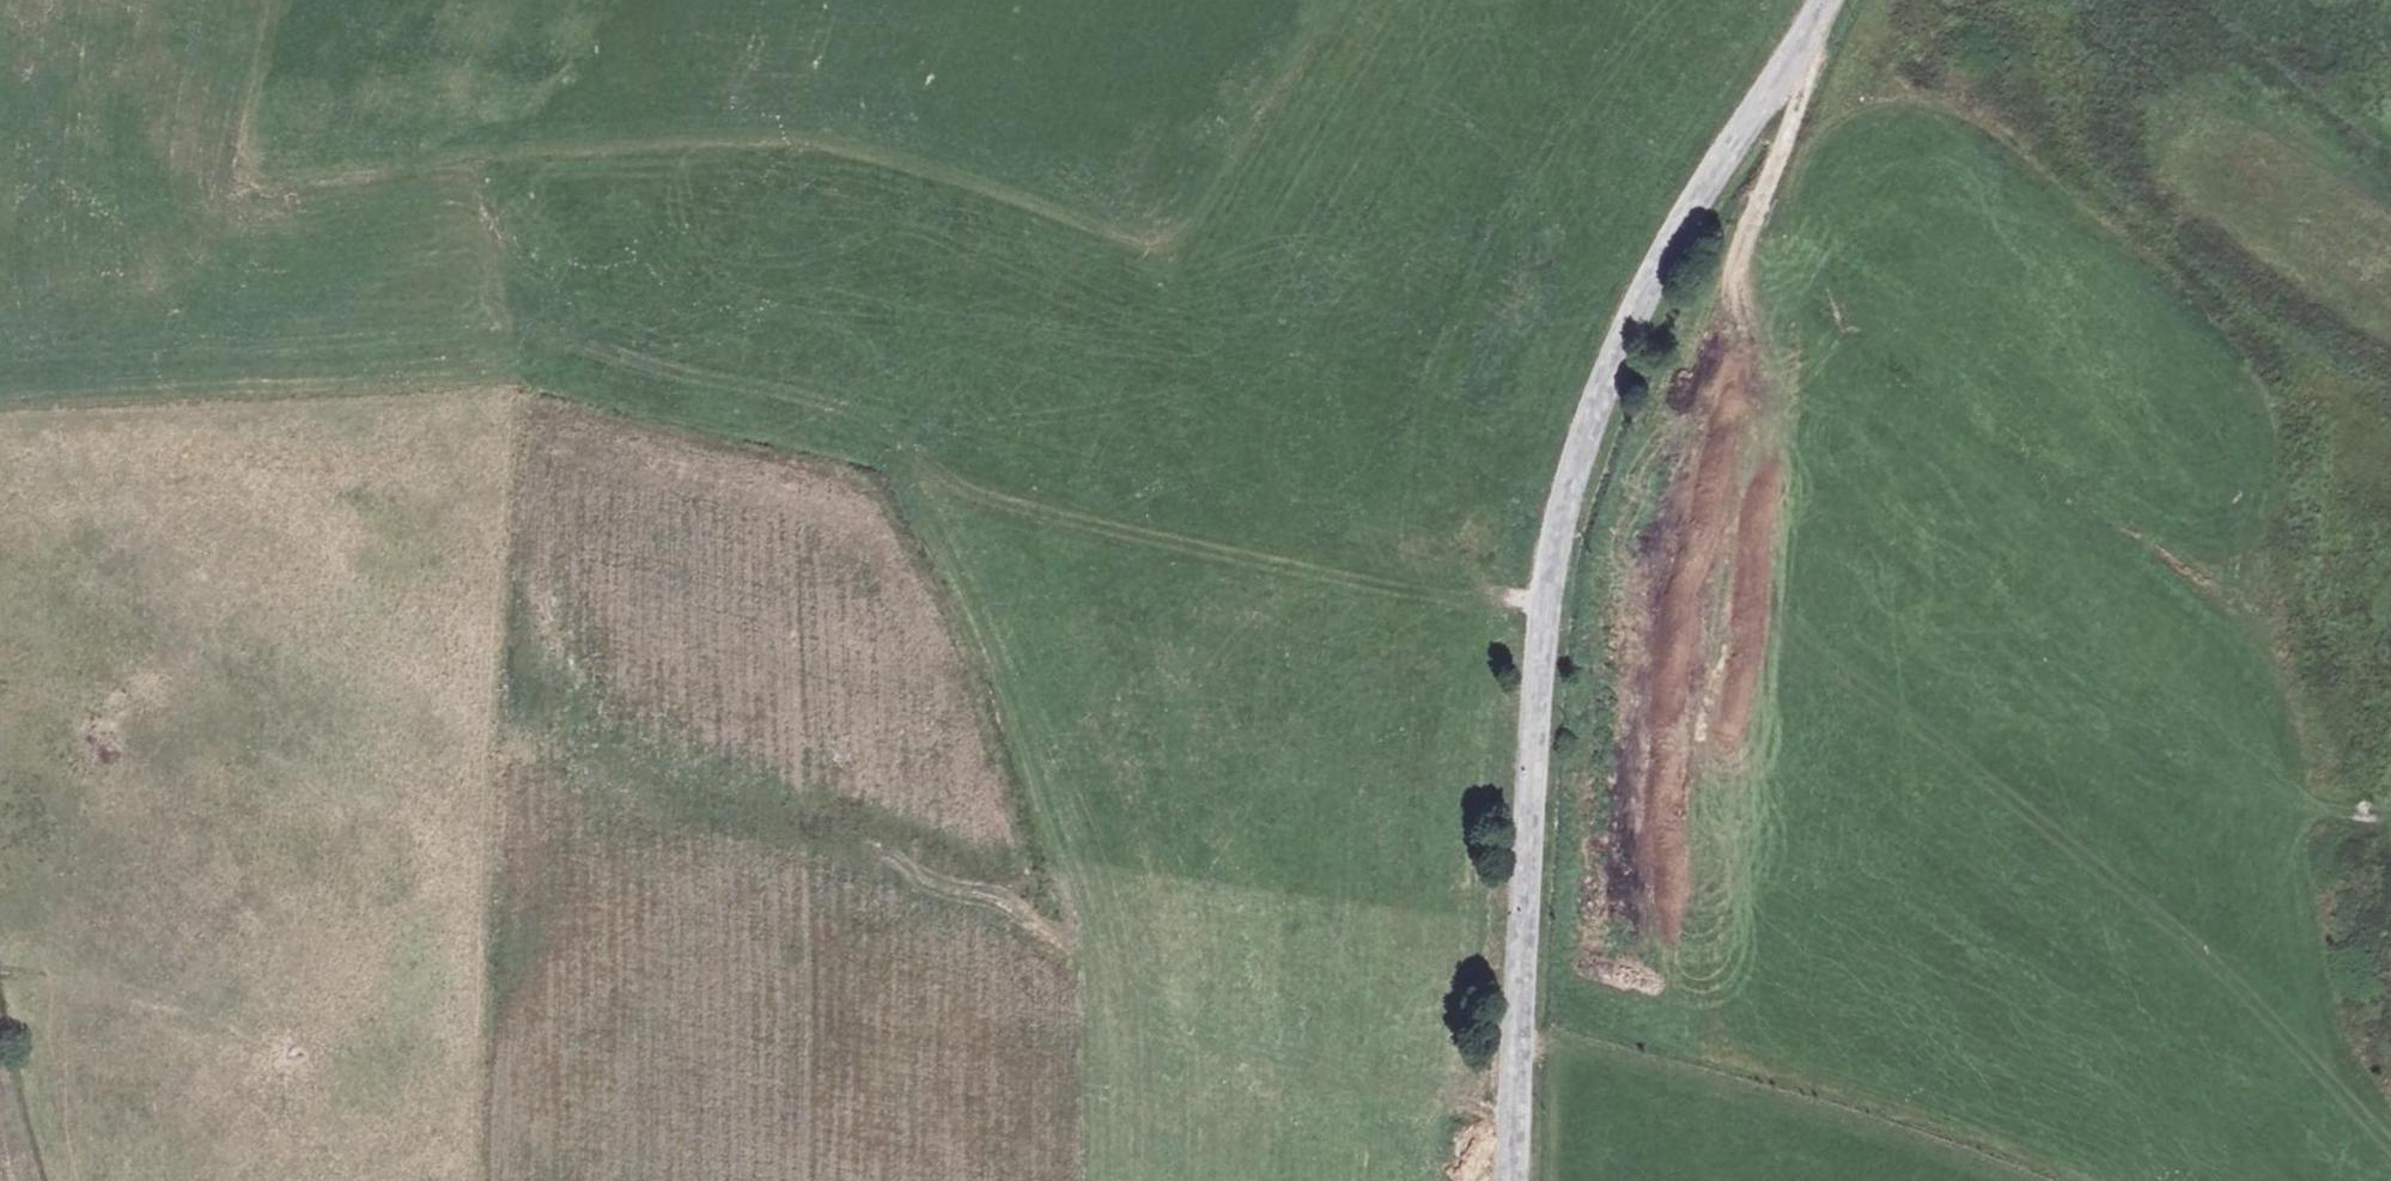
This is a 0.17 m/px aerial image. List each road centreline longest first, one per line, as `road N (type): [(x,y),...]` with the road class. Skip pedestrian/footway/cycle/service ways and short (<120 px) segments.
road 1 (tertiary): [(1805,0),(1671,202),(1580,406),(1534,597),(1504,1180)]

